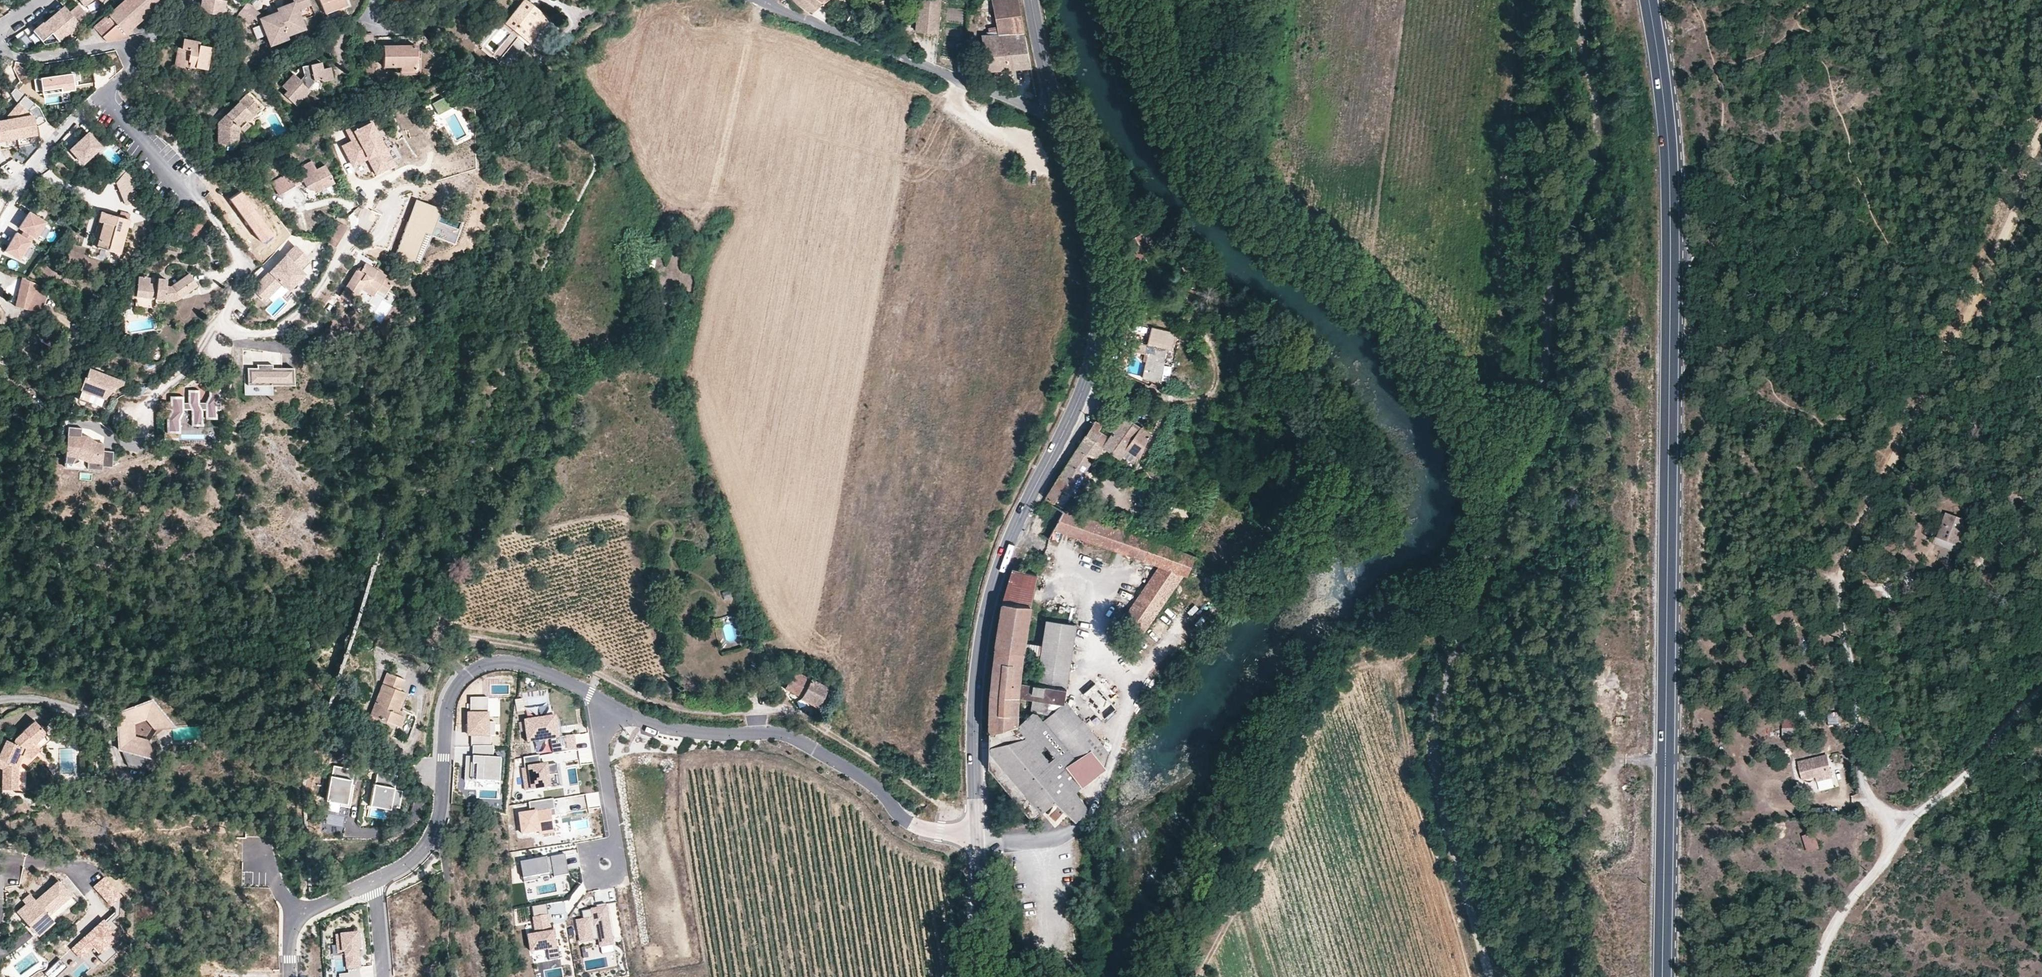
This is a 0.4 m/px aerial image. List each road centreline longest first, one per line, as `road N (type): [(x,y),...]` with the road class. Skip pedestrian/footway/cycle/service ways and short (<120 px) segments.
road 1 (secondary): [(1647,0),(1670,150),(1664,976)]
road 2 (tertiary): [(977,838),(974,713),(986,616),(1018,522),(1079,400),(1097,335),(1091,237),(1059,119)]
road 3 (track): [(977,838),(963,816),(790,713),(672,706),(538,649),(439,633)]
road 4 (track): [(960,81),(922,121),(891,254),(868,254),(743,214),(728,200),(759,72),(760,1)]
road 5 (residential): [(111,91),(130,125),(234,242),(241,271),(225,327),(240,337),(297,328),(369,219),(411,189)]
road 6 (track): [(1900,828),(1880,810),(1862,769),(1837,578),(1946,344)]
road 7 (residential): [(605,702),(680,729),(785,735),(864,777),(919,829),(977,838)]
road 8 (residential): [(377,882),(413,861),(433,835),(446,713),(470,671),(521,665),(605,702)]
road 9 (track): [(891,254),(821,628)]
road 10 (residential): [(757,0),(1059,119)]
road 11 (track): [(1946,344),(2009,230),(2041,138)]
road 12 (track): [(1900,828),(1950,791),(2041,690)]
road 13 (residential): [(605,702),(601,725),(619,862),(599,865)]
road 14 (residential): [(111,91),(79,107),(0,223)]
road 15 (track): [(1818,976),(1827,948),(1900,828)]
road 16 (residential): [(151,38),(63,56),(0,53)]
road 17 (tertiary): [(986,976),(977,838)]
road 18 (tertiary): [(1059,119),(1034,0)]

